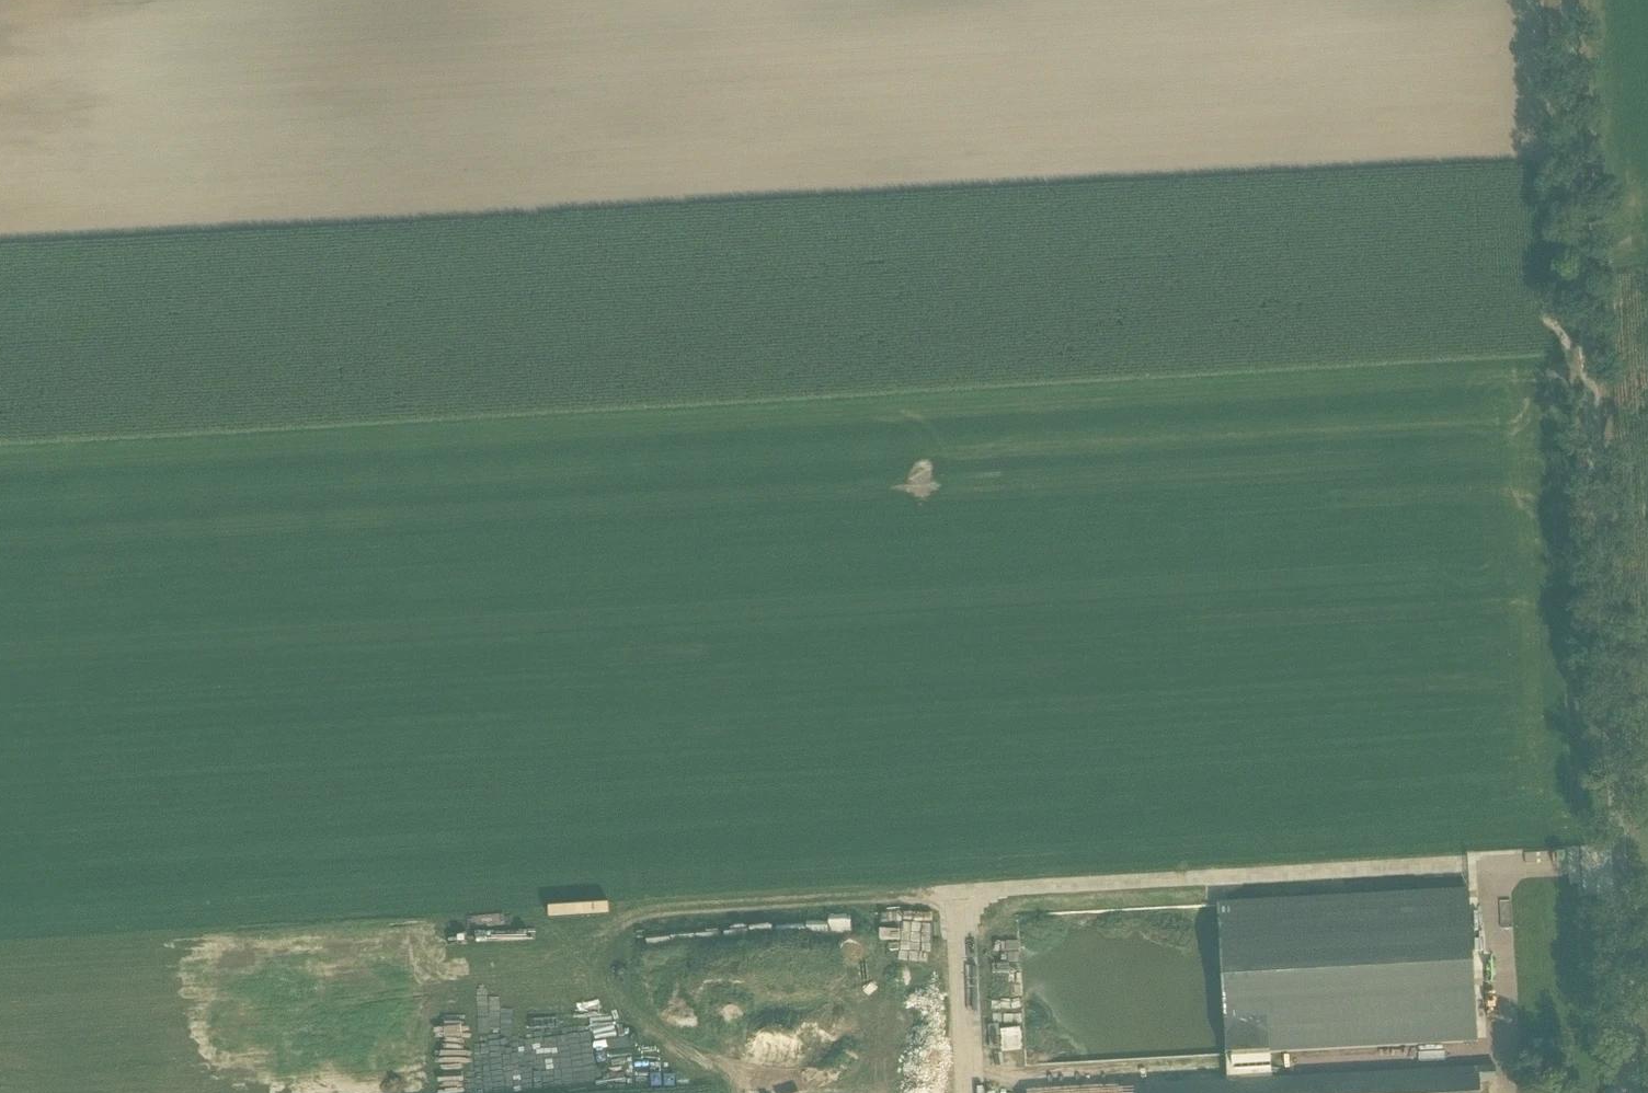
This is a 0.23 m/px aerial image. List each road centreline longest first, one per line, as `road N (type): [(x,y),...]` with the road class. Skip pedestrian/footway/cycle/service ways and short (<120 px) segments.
road 1 (tertiary): [(1635,1092),(1571,0)]

